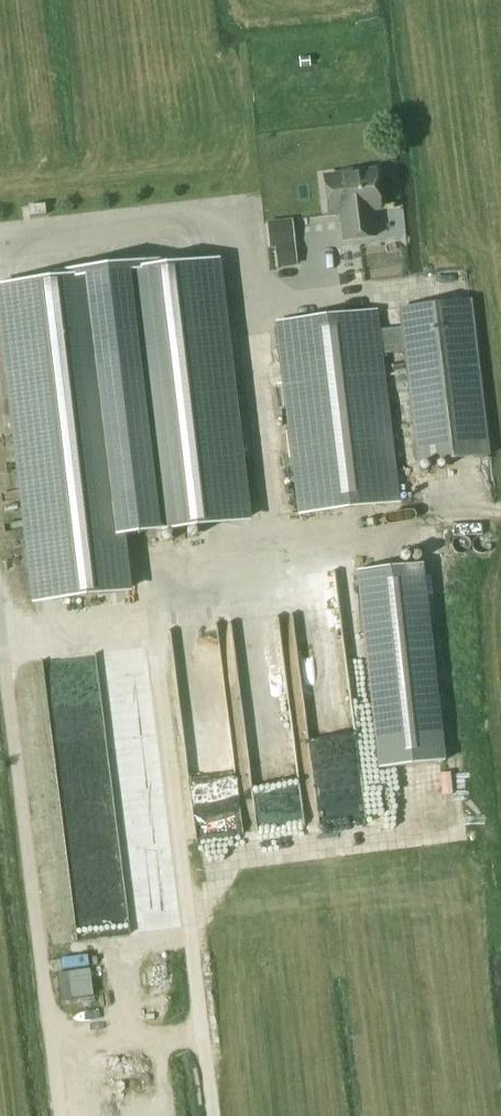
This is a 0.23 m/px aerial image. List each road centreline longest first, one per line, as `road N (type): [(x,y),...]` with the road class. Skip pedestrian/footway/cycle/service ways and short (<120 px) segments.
road 1 (track): [(211,1115),(154,603)]
road 2 (unclassified): [(61,1115),(0,610)]

